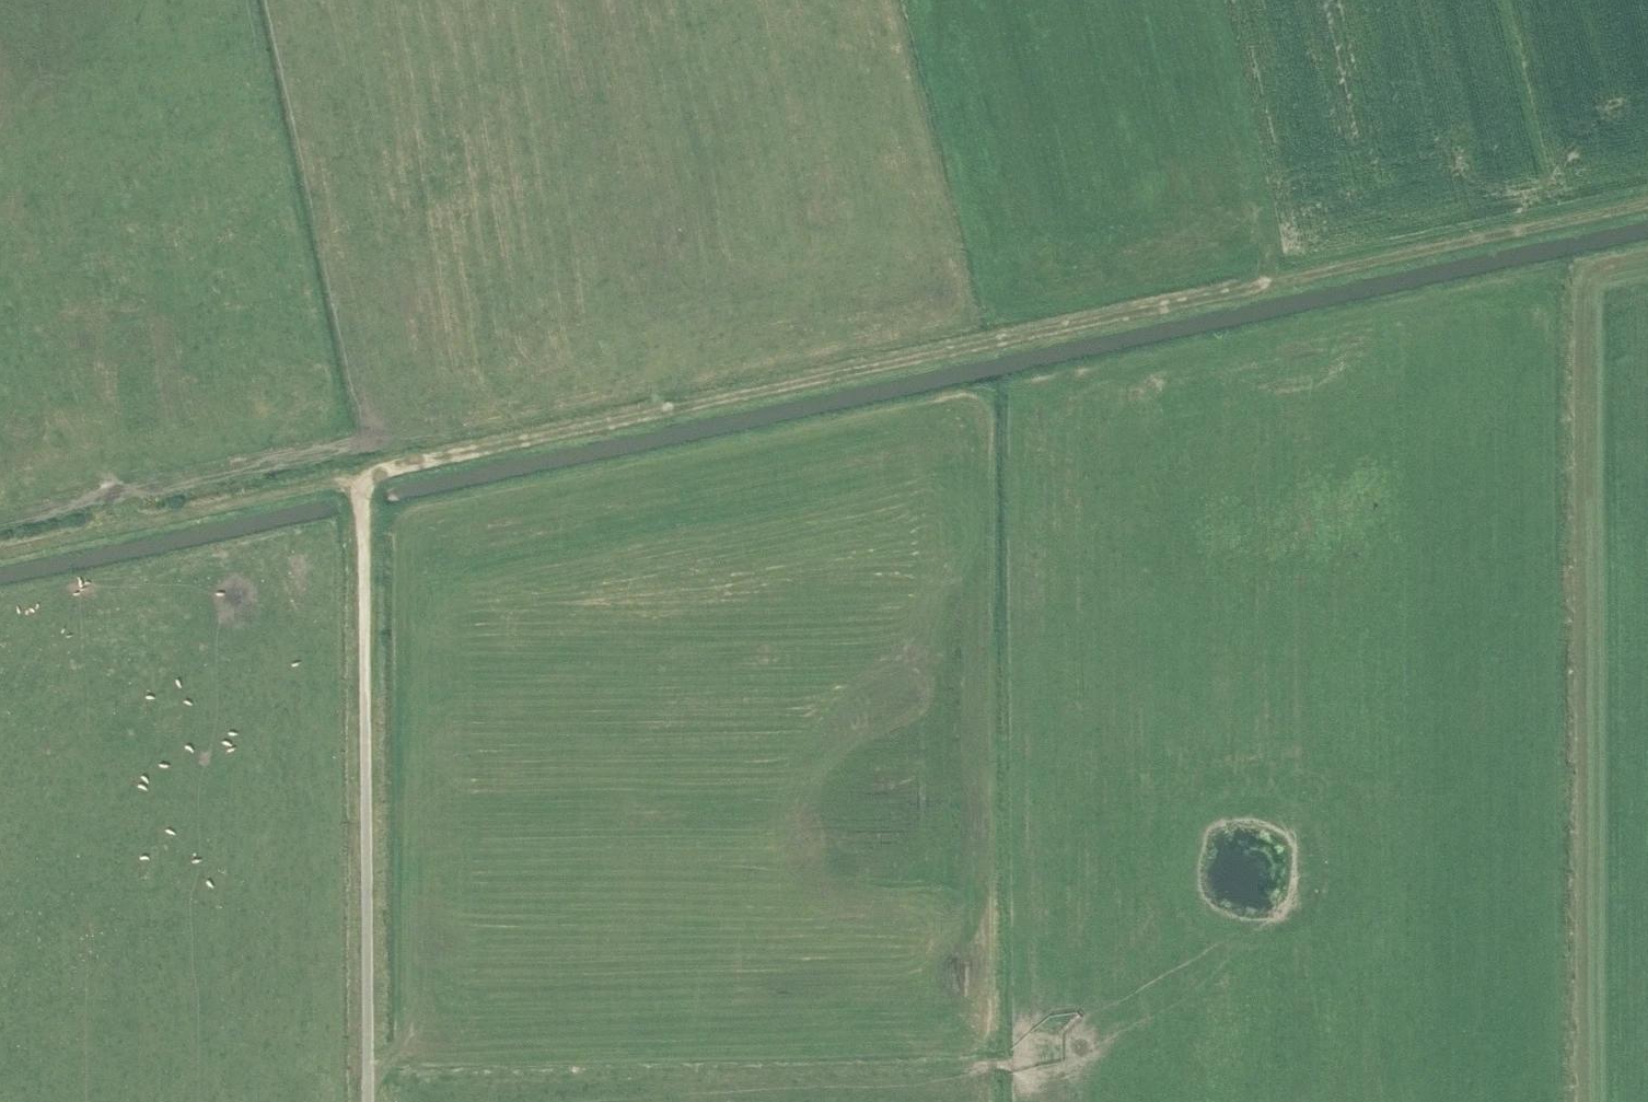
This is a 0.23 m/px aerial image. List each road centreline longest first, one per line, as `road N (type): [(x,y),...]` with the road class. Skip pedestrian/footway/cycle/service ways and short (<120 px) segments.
road 1 (track): [(0,552),(1647,203)]
road 2 (unclassified): [(367,1101),(363,479)]

